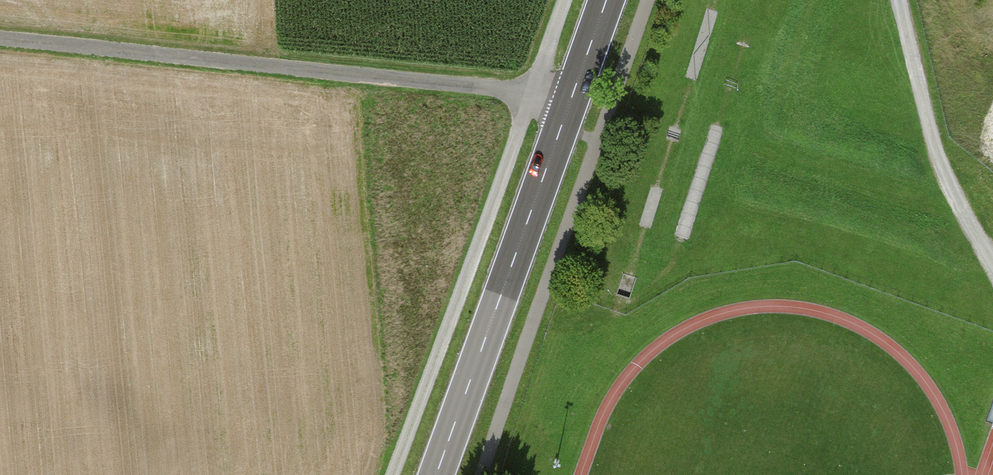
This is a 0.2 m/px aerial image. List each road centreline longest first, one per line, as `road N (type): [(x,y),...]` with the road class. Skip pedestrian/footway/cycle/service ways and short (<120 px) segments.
road 1 (unclassified): [(571,100),(0,39)]
road 2 (track): [(564,0),(392,474)]
road 3 (secondary): [(437,474),(571,100)]

